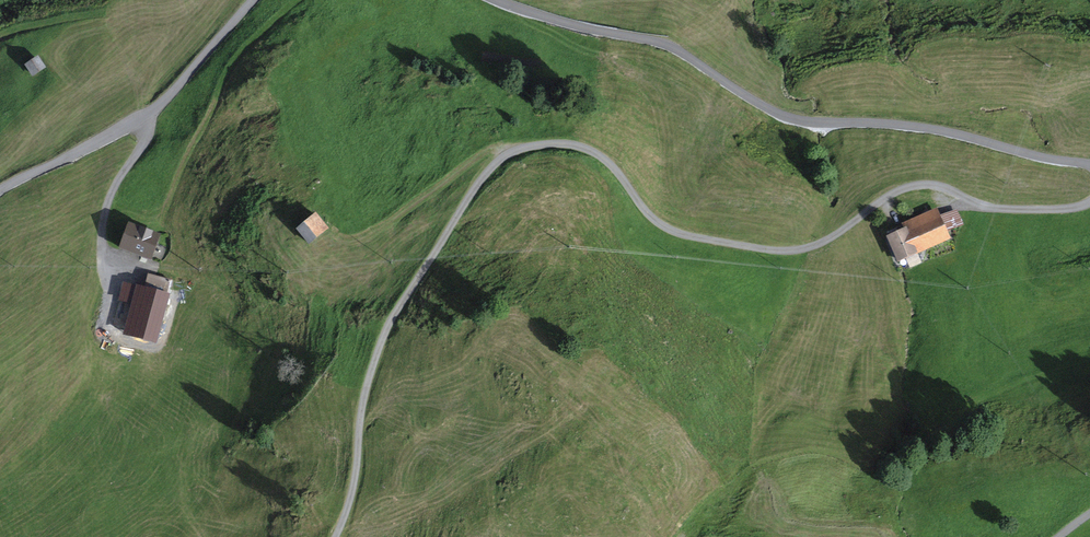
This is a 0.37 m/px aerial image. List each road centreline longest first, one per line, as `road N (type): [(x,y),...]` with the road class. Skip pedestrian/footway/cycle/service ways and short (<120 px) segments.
road 1 (track): [(1089,202),(992,208),(917,185),(817,244),(766,249),(669,230),(589,150),(553,143),(510,153),(479,182),(388,329),(366,387),(354,480),(335,536)]
road 2 (tertiary): [(1089,164),(933,130),(787,117),(668,45),(500,0)]
road 3 (tertiary): [(254,0),(142,118),(0,190)]
road 4 (track): [(123,313),(103,232),(113,190),(146,133),(142,118)]

